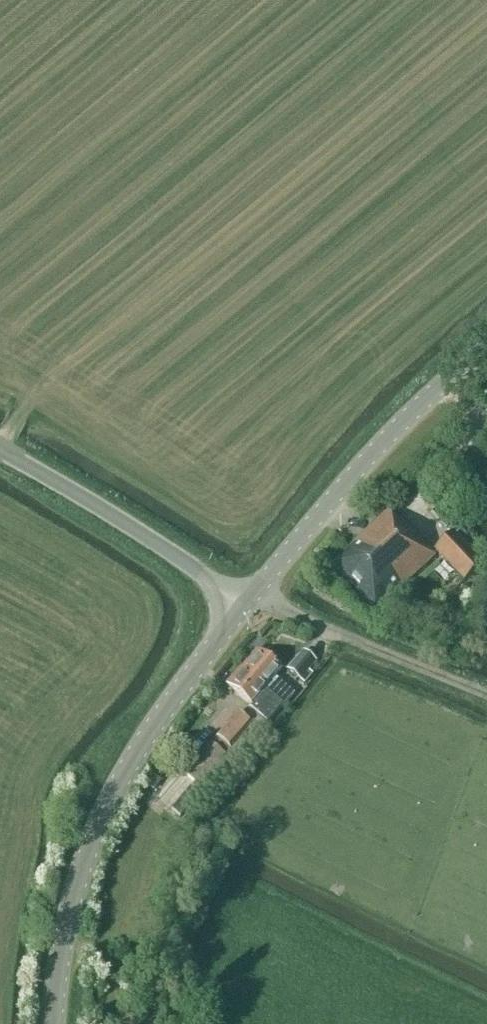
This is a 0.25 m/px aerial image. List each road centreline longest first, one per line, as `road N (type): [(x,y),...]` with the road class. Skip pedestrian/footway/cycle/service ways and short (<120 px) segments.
road 1 (tertiary): [(53,1023),(67,917),(104,813),(166,707),(244,606)]
road 2 (tertiary): [(244,606),(399,425),(486,345)]
road 3 (unclassified): [(244,606),(0,449)]
road 4 (track): [(256,592),(486,695)]

